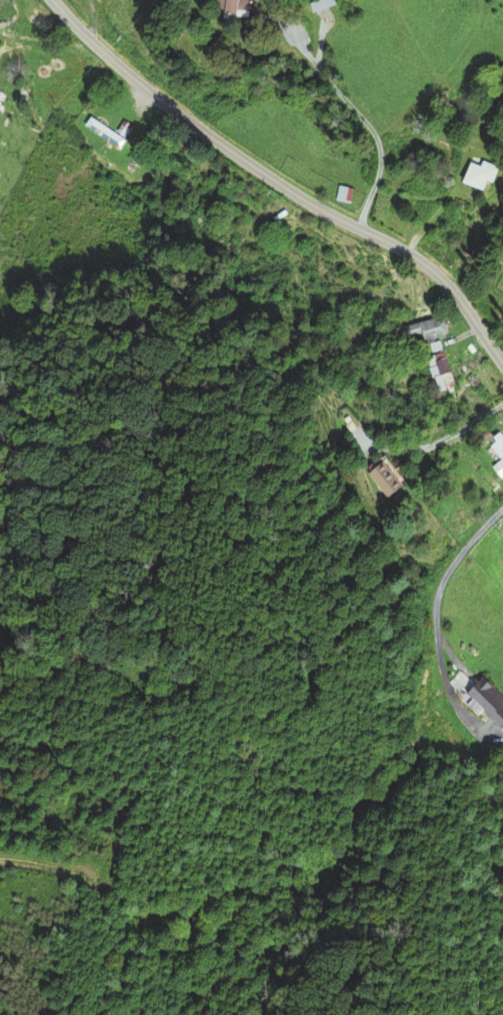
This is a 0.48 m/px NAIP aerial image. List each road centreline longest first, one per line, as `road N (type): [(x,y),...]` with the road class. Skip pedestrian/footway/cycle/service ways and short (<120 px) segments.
road 1 (tertiary): [(502,364),(460,299),(421,261),(237,156),(139,83),(53,0)]

